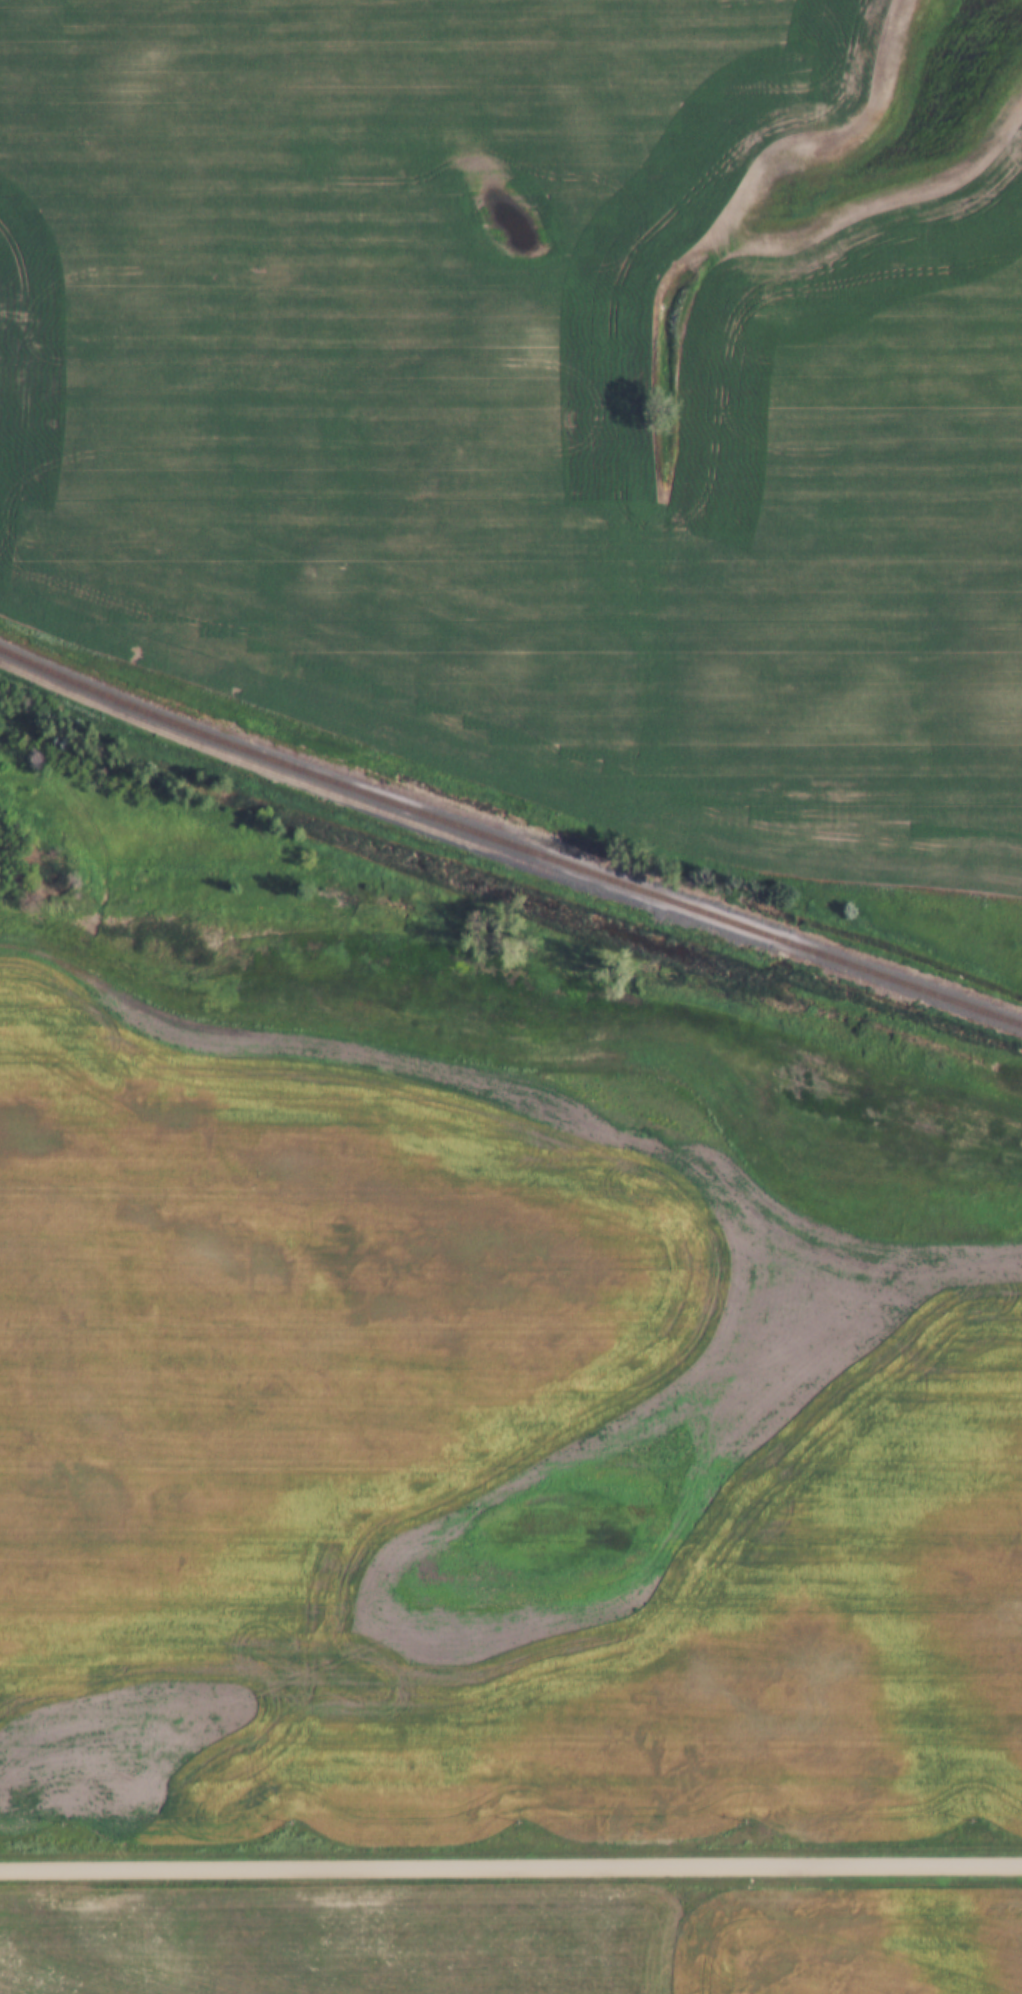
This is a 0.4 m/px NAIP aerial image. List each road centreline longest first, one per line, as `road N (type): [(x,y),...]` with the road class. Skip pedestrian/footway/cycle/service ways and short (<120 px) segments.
road 1 (residential): [(1021,1871),(0,1872)]

